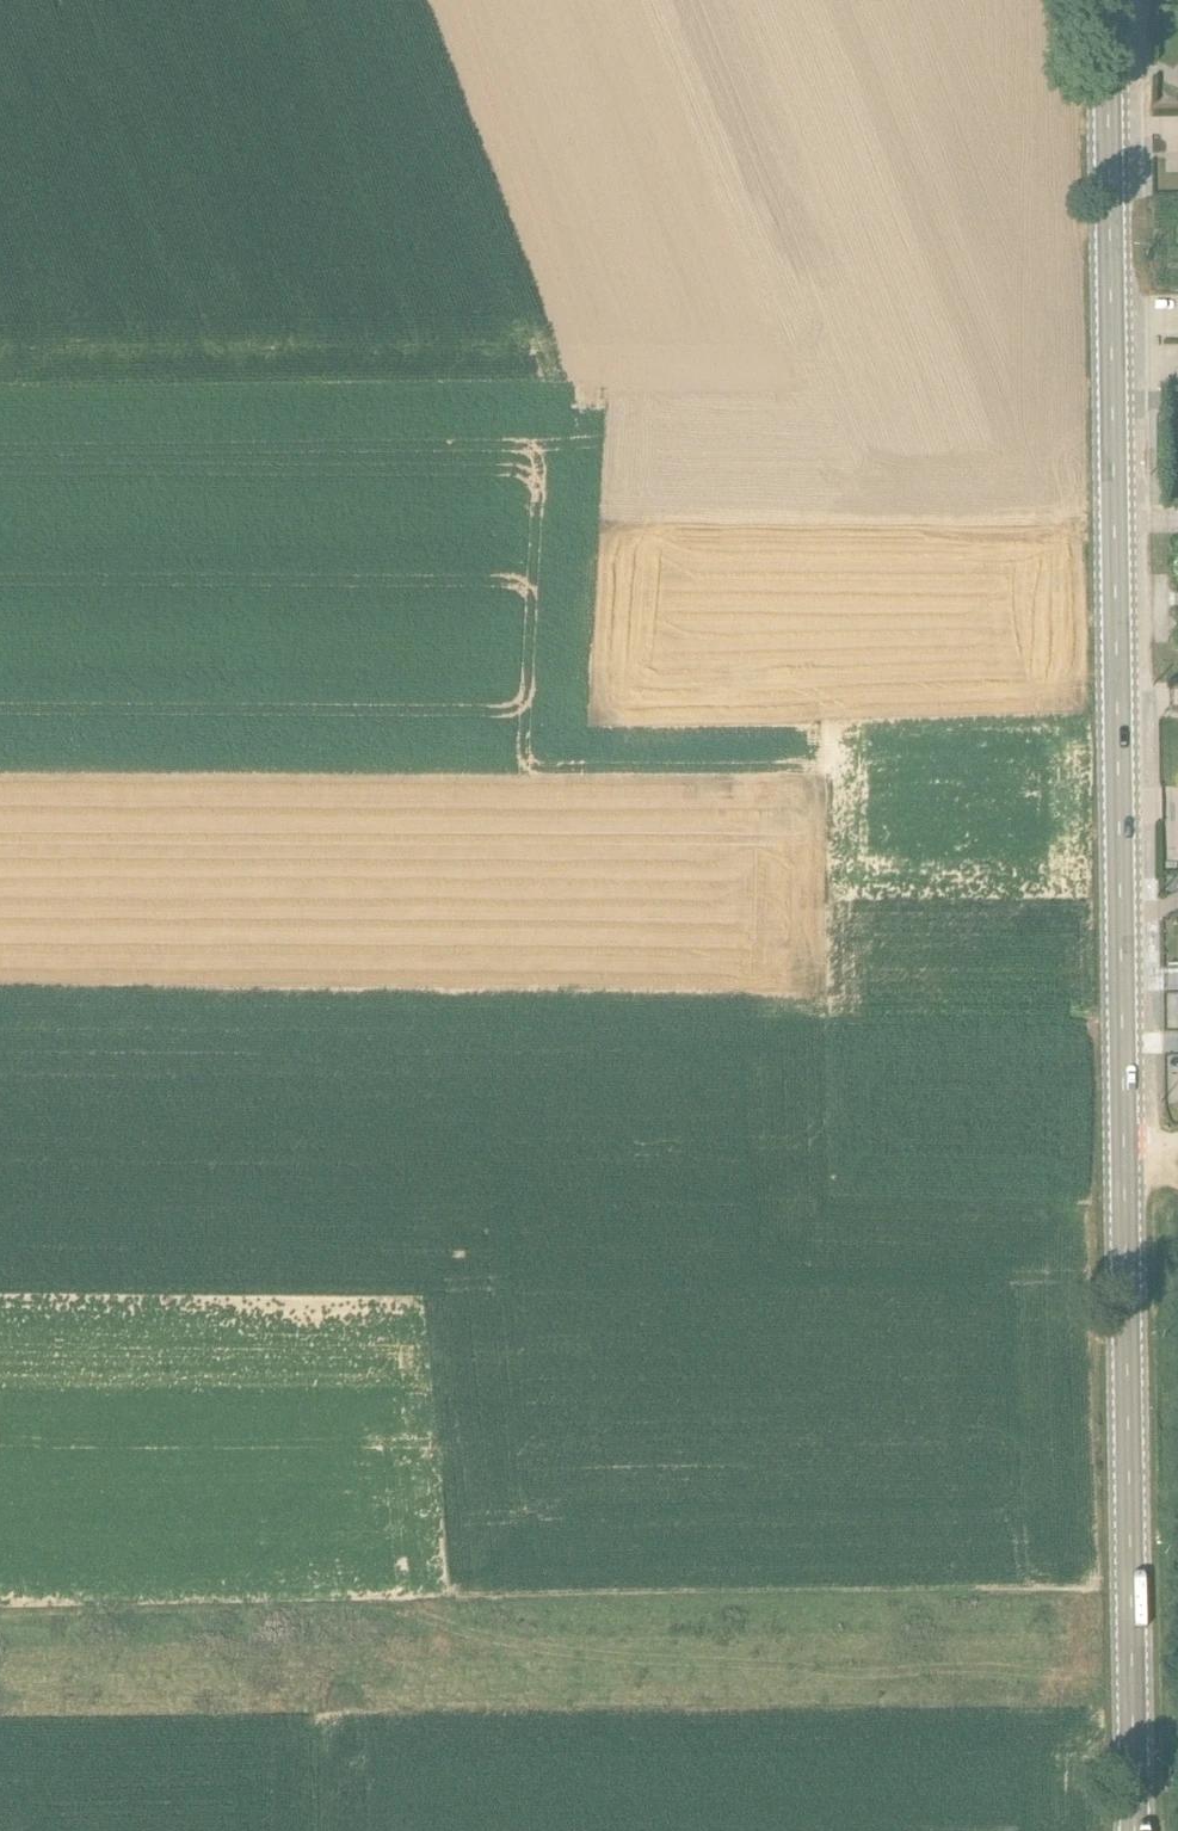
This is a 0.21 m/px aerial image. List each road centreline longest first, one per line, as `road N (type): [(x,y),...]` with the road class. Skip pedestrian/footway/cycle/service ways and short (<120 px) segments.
road 1 (primary): [(1123,1150),(1105,0)]
road 2 (primary): [(1133,1830),(1123,1150)]

